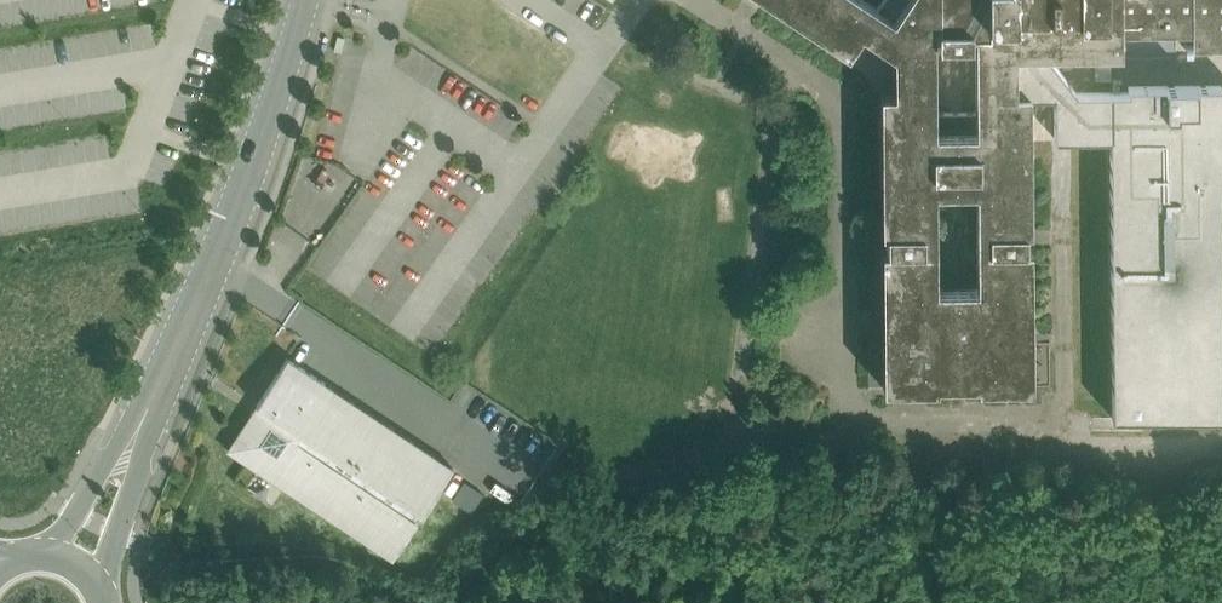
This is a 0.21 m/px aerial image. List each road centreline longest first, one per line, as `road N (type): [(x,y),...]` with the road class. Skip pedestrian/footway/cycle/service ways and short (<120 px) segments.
road 1 (residential): [(305,0),(227,232),(76,566)]

